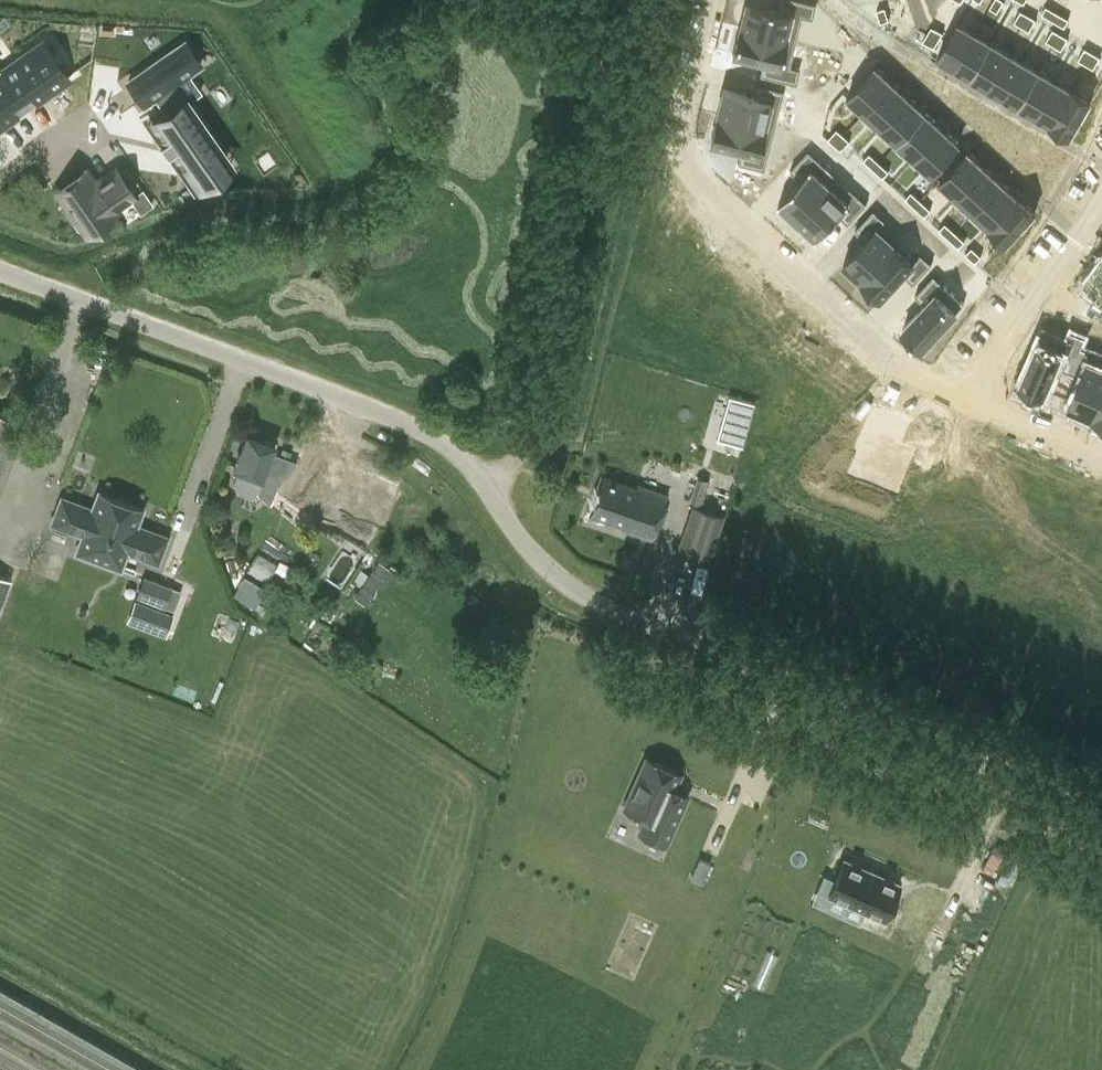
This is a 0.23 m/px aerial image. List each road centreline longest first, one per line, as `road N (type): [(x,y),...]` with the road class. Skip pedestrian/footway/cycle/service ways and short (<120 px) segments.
road 1 (unclassified): [(1101,817),(581,590),(525,537),(482,467),(419,428),(0,269)]
road 2 (residential): [(710,0),(681,101),(685,160),(906,374),(960,398)]
road 3 (residential): [(1101,198),(1057,275),(960,398)]
road 4 (residential): [(960,398),(1101,460)]

